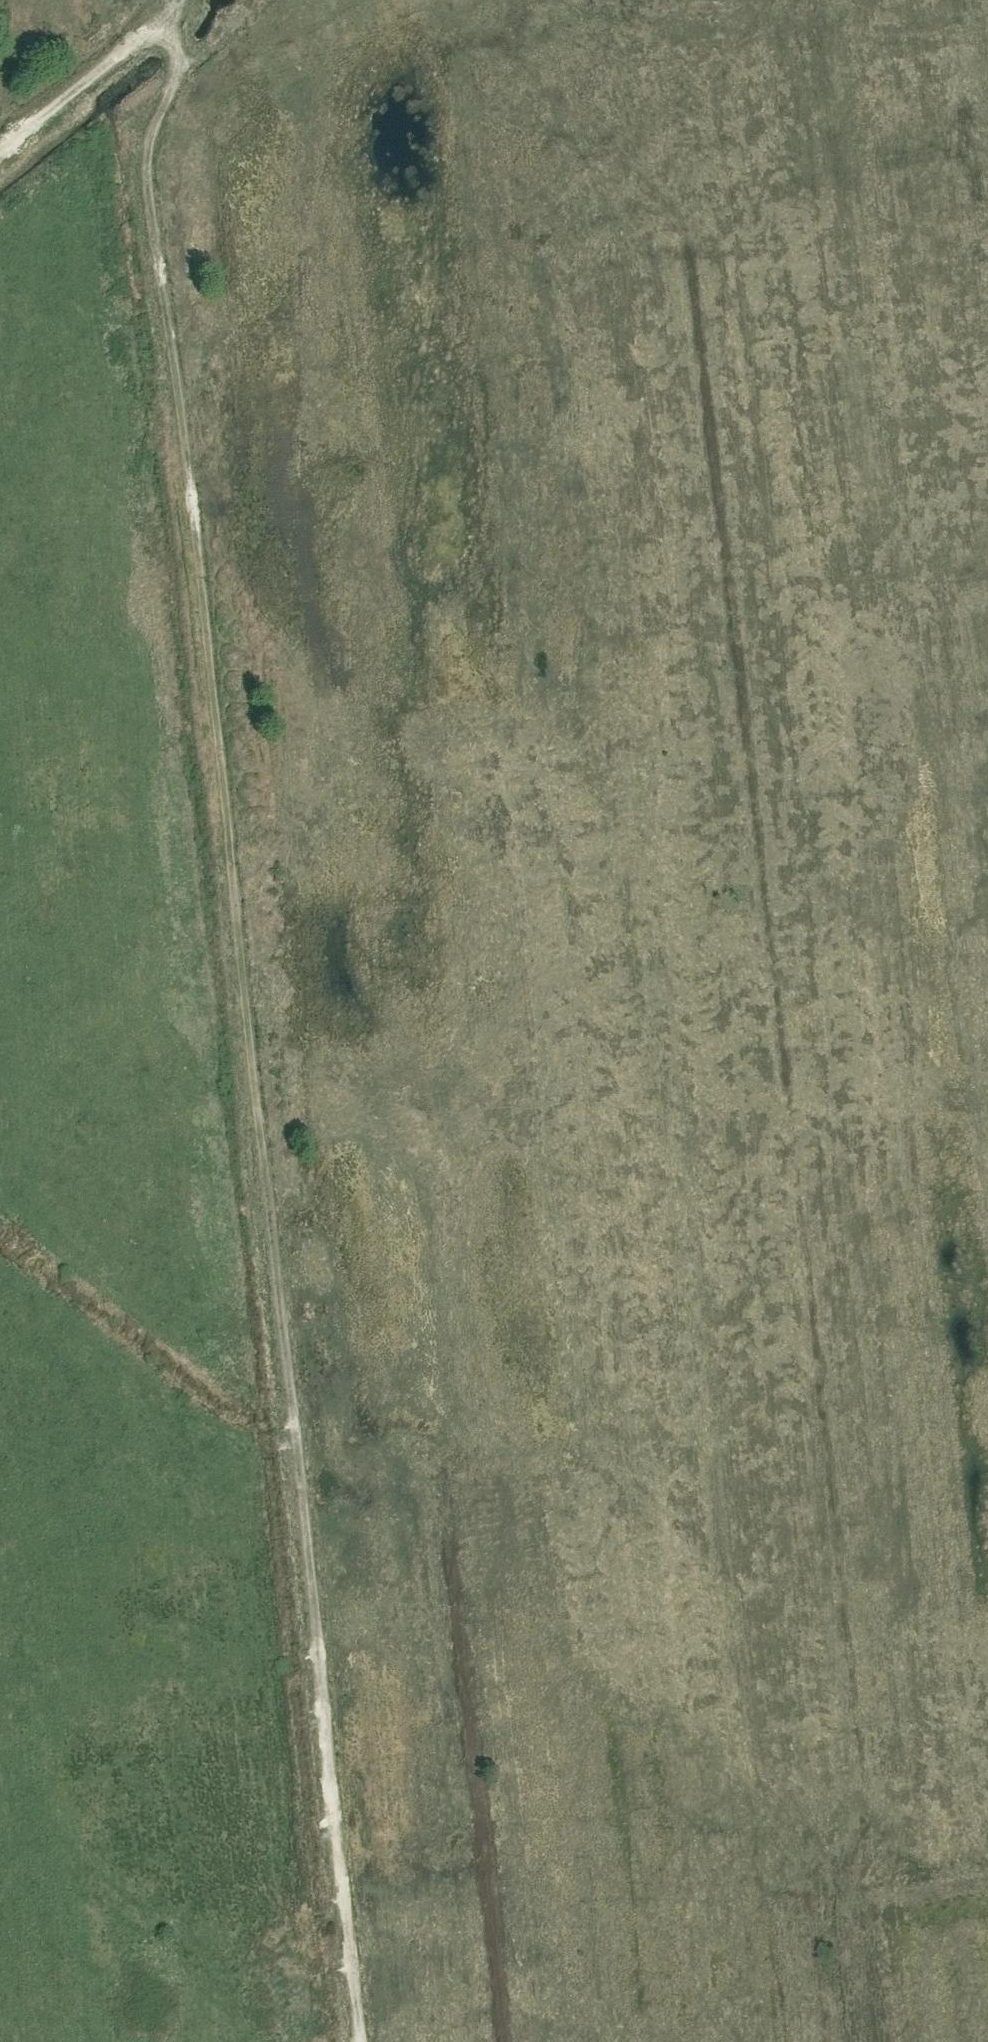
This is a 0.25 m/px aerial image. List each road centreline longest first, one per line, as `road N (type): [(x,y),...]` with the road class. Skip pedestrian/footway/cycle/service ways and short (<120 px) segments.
road 1 (track): [(367,2041),(162,244),(143,142),(171,103),(176,48),(151,20),(131,47),(0,154)]

